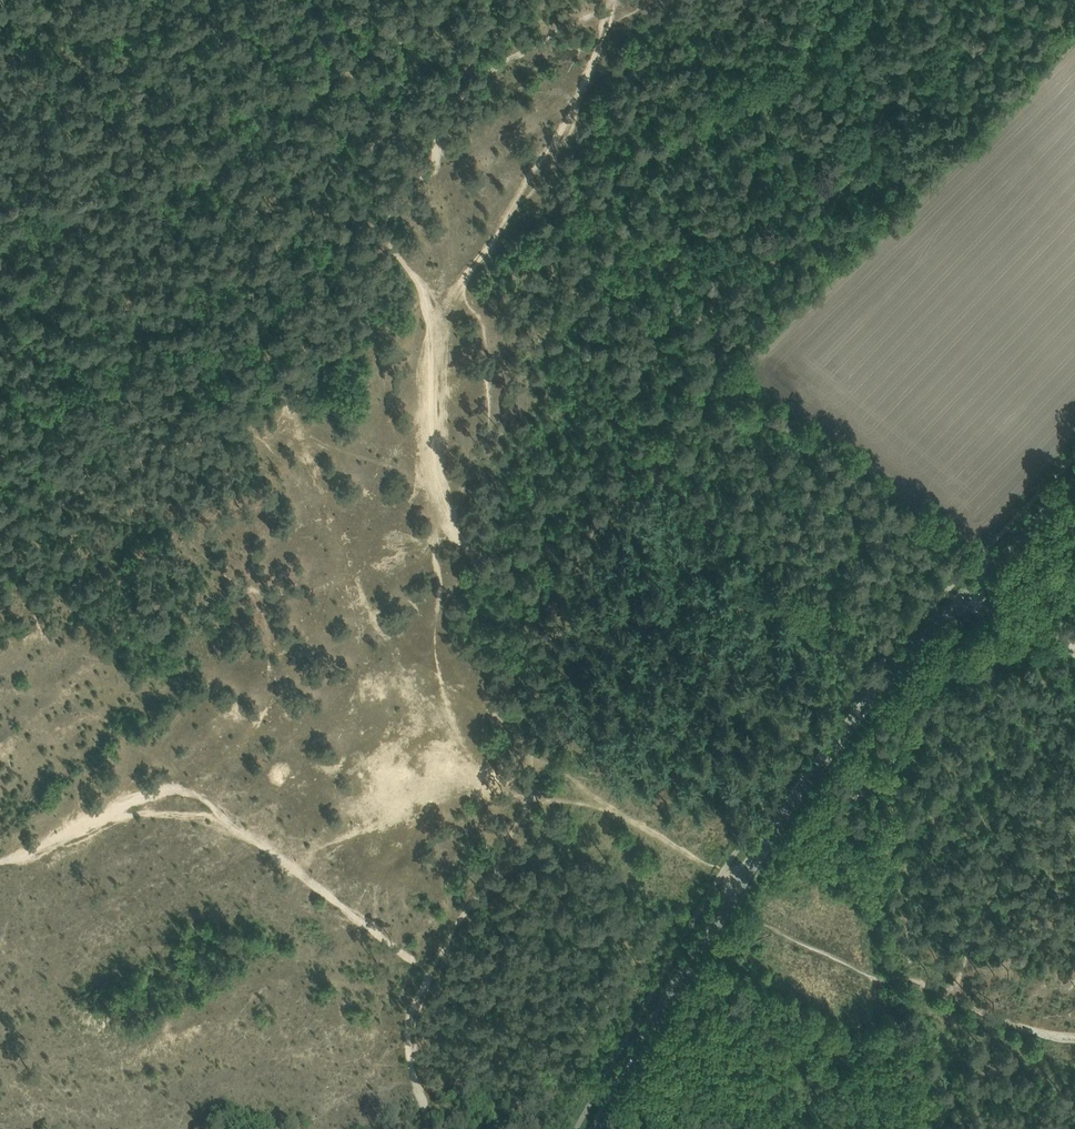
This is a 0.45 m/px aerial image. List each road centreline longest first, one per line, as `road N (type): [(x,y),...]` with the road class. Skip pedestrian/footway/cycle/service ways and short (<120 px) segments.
road 1 (secondary): [(605,1128),(742,881),(842,748),(1074,484)]
road 2 (track): [(953,998),(1074,724)]
road 3 (track): [(429,1128),(408,1046),(413,993),(427,963)]
road 4 (track): [(722,872),(588,802)]

